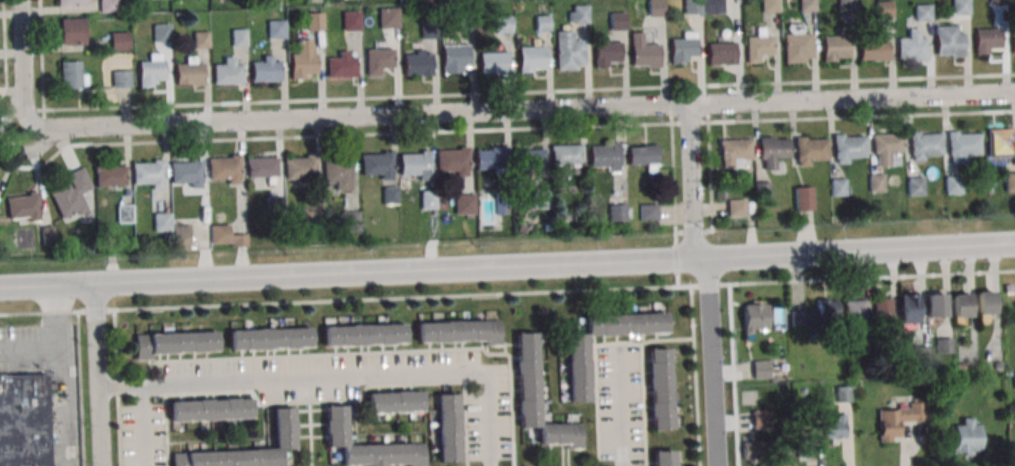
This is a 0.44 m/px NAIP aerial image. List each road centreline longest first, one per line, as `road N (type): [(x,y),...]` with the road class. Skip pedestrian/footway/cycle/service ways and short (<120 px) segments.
road 1 (tertiary): [(0,291),(702,261)]
road 2 (residential): [(30,129),(63,134),(687,107)]
road 3 (residential): [(98,388),(479,369),(487,378),(491,465)]
road 4 (residential): [(687,107),(1014,96)]
road 5 (tertiary): [(702,261),(1014,247)]
road 6 (residential): [(717,465),(702,261)]
road 7 (residential): [(702,261),(694,242),(687,107)]
road 8 (residential): [(30,129),(20,0)]

